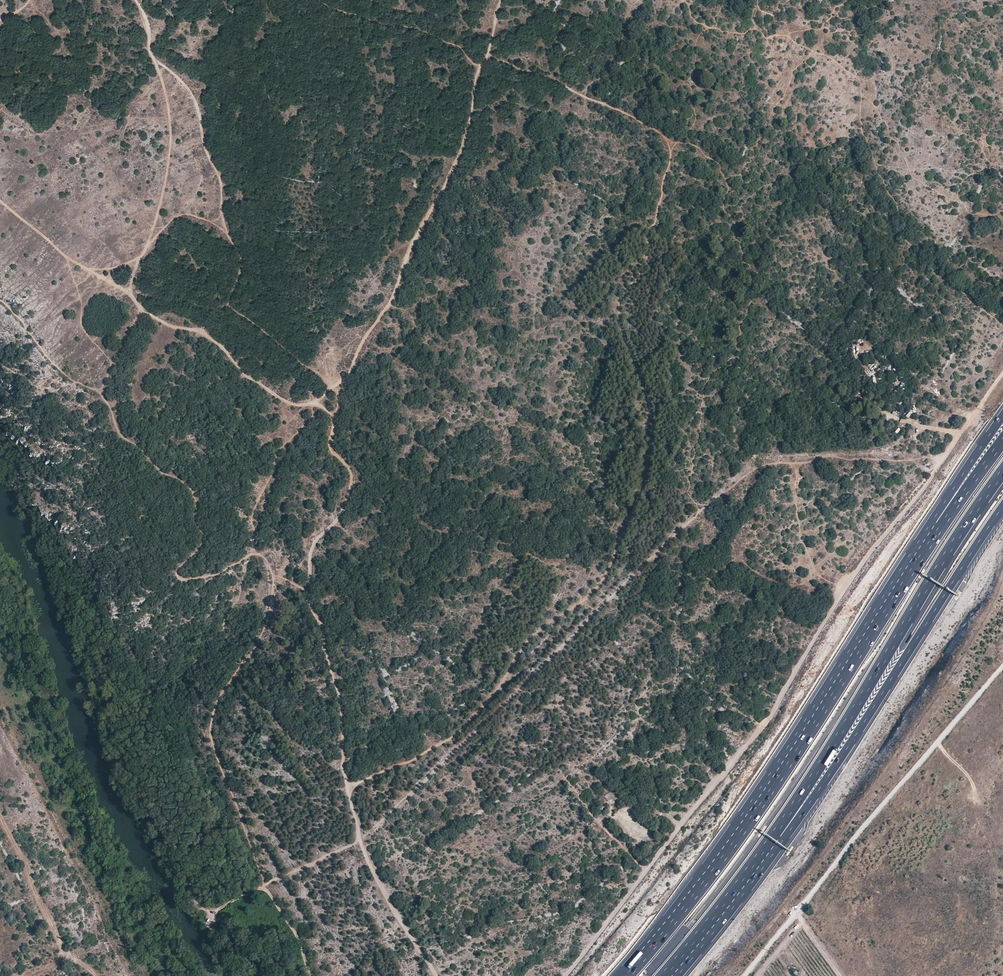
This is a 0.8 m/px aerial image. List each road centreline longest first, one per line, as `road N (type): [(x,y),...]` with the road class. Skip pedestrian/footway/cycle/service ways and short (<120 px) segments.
road 1 (track): [(434,975),(358,830),(339,700),(312,609),(311,556),(351,483),(336,445),(345,380),(455,163),(501,0)]
road 2 (track): [(311,975),(300,939),(262,880),(210,737),(220,696),(266,621),(272,569),(253,554),(215,576),(178,576),(204,540),(186,483),(119,435),(102,394),(53,365),(0,299)]
road 3 (track): [(266,887),(362,840),(654,551),(745,477),(817,457),(942,457)]
road 4 (track): [(668,145),(649,253),(625,282),(618,308),(650,404),(651,439),(643,484),(606,574),(525,642),(467,728),(348,786)]
road 5 (track): [(566,975),(784,698),(842,592),(1002,379)]
road 6 (motorway): [(927,541),(753,811),(625,975)]
road 7 (motorway): [(780,834),(1002,471)]
road 8 (track): [(0,201),(148,317),(202,333),(270,396),(335,414)]
road 9 (track): [(747,975),(1002,667)]
road 10 (motorway): [(780,834),(864,722),(1002,506)]
road 11 (track): [(317,0),(445,41),(482,66),(488,55),(661,132),(668,145)]
road 12 (track): [(130,975),(0,724)]
road 13 (track): [(136,0),(172,130),(144,252)]
road 14 (motorway): [(668,975),(780,834)]
road 15 (track): [(0,816),(67,955)]
road 16 (track): [(803,465),(795,476),(802,542),(819,578),(845,588)]
road 17 (motorway): [(1002,417),(927,541)]
road 18 (motorway): [(1002,441),(927,541)]

